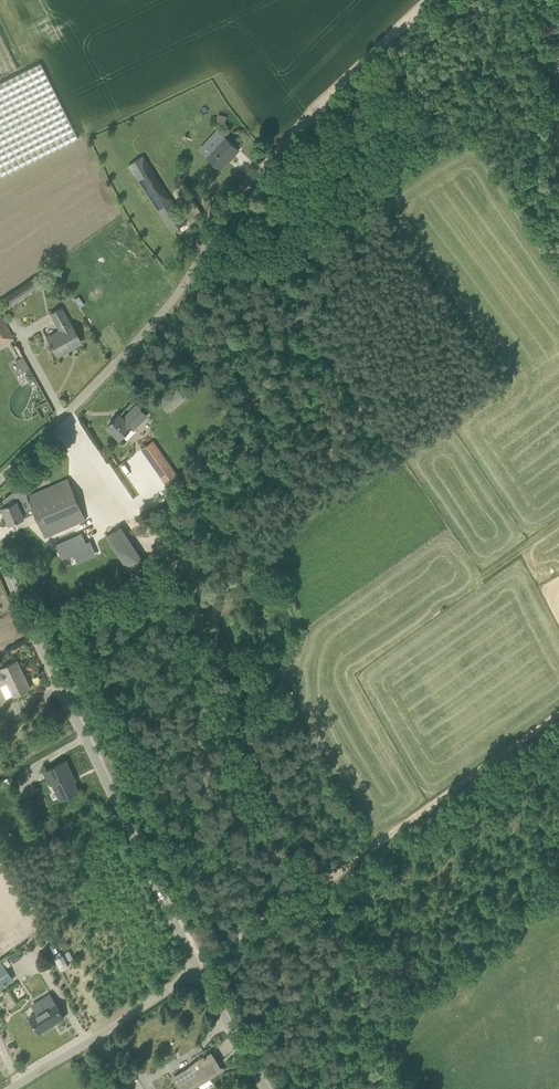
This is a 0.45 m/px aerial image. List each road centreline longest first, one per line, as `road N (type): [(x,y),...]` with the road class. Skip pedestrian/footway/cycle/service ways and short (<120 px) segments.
road 1 (unclassified): [(196,964),(0,553)]
road 2 (track): [(558,720),(196,964)]
road 3 (unclassified): [(0,486),(122,357),(271,153)]
road 4 (track): [(271,153),(439,0)]
road 5 (unclassified): [(8,1088),(109,1031),(196,964)]
road 6 (track): [(338,875),(406,1018)]
road 7 (unclassified): [(268,1088),(196,964)]

